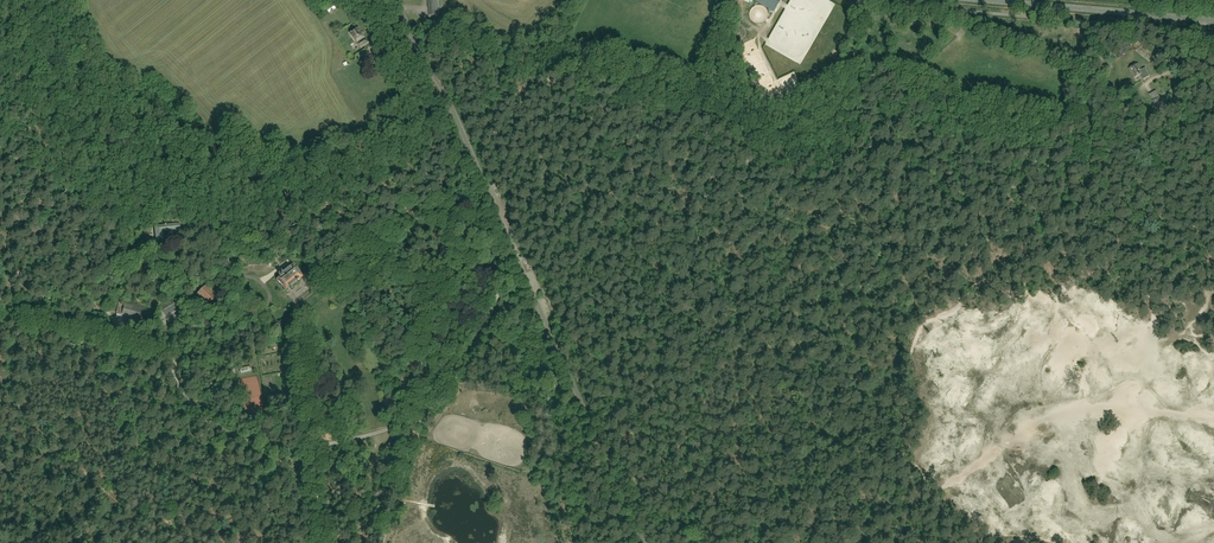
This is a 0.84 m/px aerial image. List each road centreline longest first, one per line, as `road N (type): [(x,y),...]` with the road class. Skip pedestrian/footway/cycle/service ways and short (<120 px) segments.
road 1 (unclassified): [(175,355),(176,380),(191,403),(257,437),(322,443),(399,426),(447,393),(516,257)]
road 2 (unclassified): [(640,542),(516,257)]
road 3 (unclassified): [(516,257),(397,0)]
road 4 (tertiary): [(1213,21),(974,0)]
road 5 (track): [(0,308),(175,348)]

